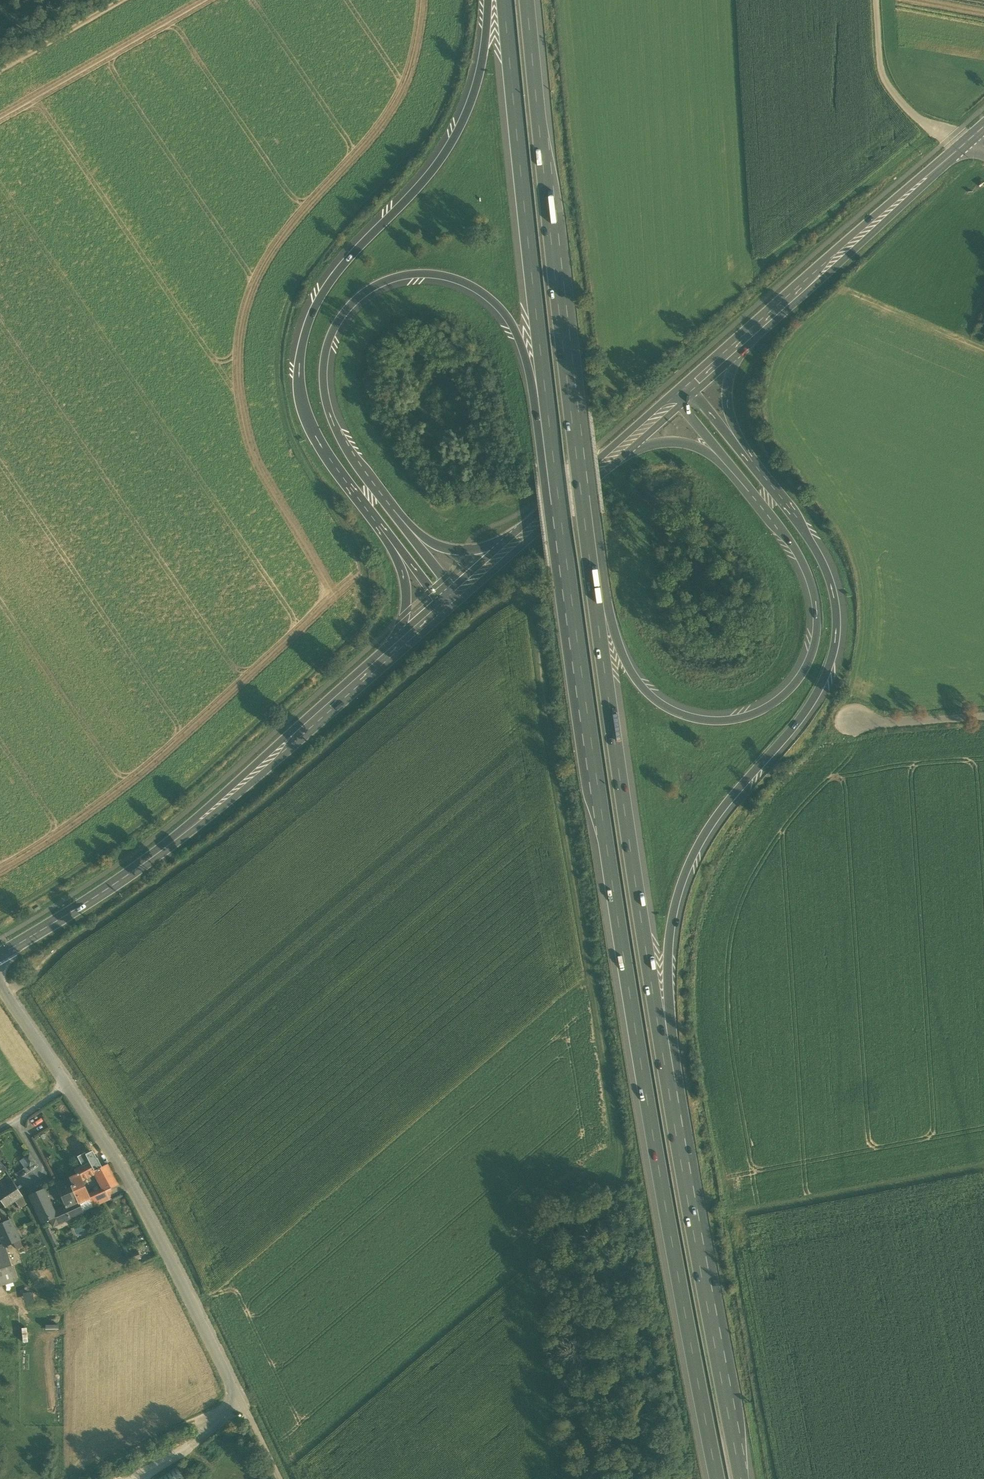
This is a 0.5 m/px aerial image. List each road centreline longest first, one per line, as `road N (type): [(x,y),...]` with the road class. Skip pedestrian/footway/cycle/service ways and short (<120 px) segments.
road 1 (track): [(6,994),(316,765),(503,603),(522,600),(534,625),(616,1133)]
road 2 (motorway): [(548,421),(634,1020),(718,1478)]
road 3 (motorway): [(671,1104),(668,948),(676,894),(730,797),(808,709),(836,641),(834,593),(821,559),(757,473)]
road 4 (motorway): [(487,0),(470,109),(425,181),(319,296),(298,358),(307,421),(385,534)]
road 5 (motorway): [(671,1104),(589,552)]
road 6 (motorway): [(589,552),(526,0)]
road 7 (motorway): [(740,480),(799,553),(817,622),(809,660),(792,687),(749,716),(697,719),(651,698),(623,657),(589,552)]
road 8 (motorway): [(389,508),(342,445),(325,406),(321,368),(344,312),(387,280),(439,275),(486,298),(517,339),(548,421)]
road 9 (tertiary): [(0,955),(137,868),(382,658)]
road 10 (unclassified): [(67,1085),(147,1214),(277,1477)]
road 11 (motorway): [(502,0),(548,421)]
road 12 (motorway): [(741,1478),(671,1104)]
road 13 (tertiary): [(740,341),(970,139)]
road 14 (track): [(983,1167),(742,1212)]
road 15 (track): [(970,139),(926,124),(892,90),(881,72),(876,0)]
road 16 (track): [(221,1407),(70,1478)]
road 17 (motorway): [(603,462),(666,443),(694,446),(740,480)]
road 18 (motorway): [(522,537),(453,549),(389,508)]
road 19 (track): [(0,70),(123,0)]
road 20 (motorway): [(757,473),(727,402),(740,341)]
road 21 (motorway): [(385,534),(406,590),(399,630),(382,658)]
road 22 (track): [(983,716),(850,719)]
road 23 (unclassified): [(0,984),(67,1085)]

